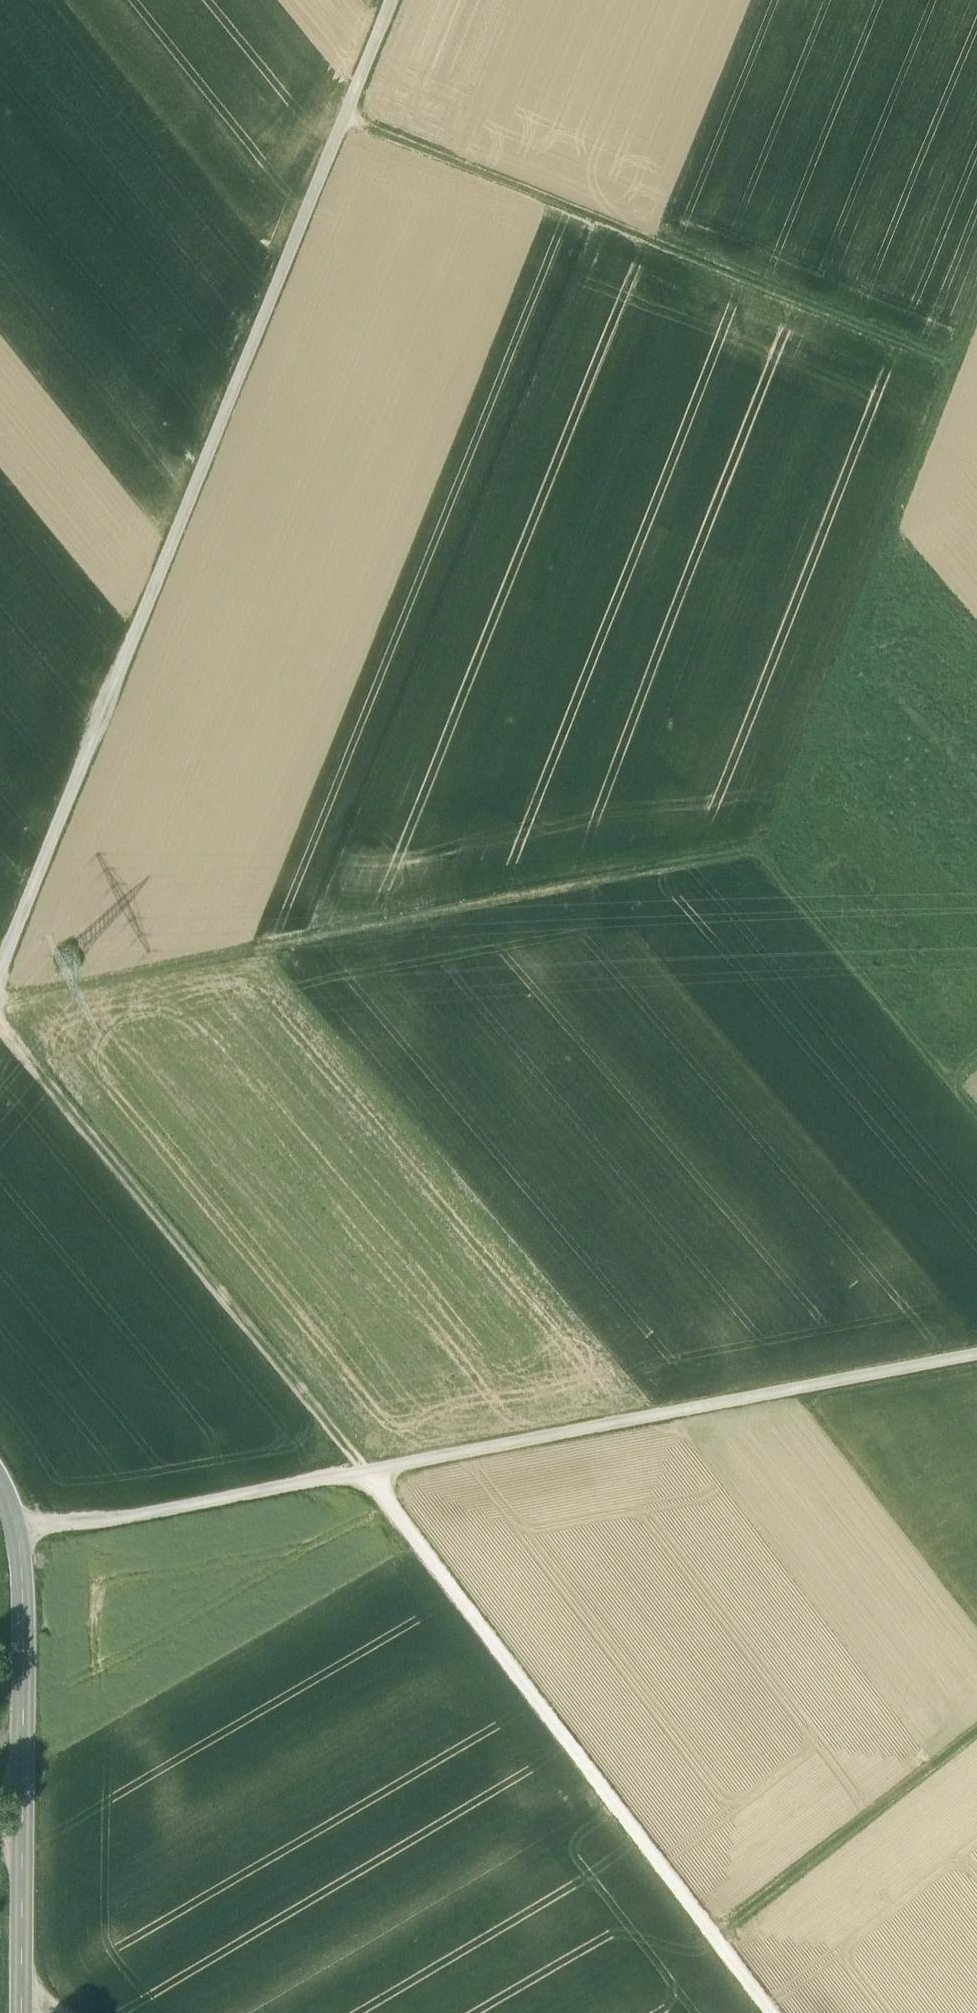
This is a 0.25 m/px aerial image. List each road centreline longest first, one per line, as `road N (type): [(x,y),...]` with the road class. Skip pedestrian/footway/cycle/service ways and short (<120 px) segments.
road 1 (track): [(0,1028),(292,1378),(774,2012)]
road 2 (track): [(976,1116),(780,874),(752,855),(0,995)]
road 3 (track): [(0,973),(390,0)]
road 4 (track): [(976,1354),(110,1521),(16,1519)]
road 5 (track): [(343,115),(952,361)]
road 6 (track): [(752,855),(976,299)]
road 7 (tertiary): [(23,2012),(26,1587),(16,1519),(0,1478)]
road 8 (track): [(976,1725),(716,1937)]

